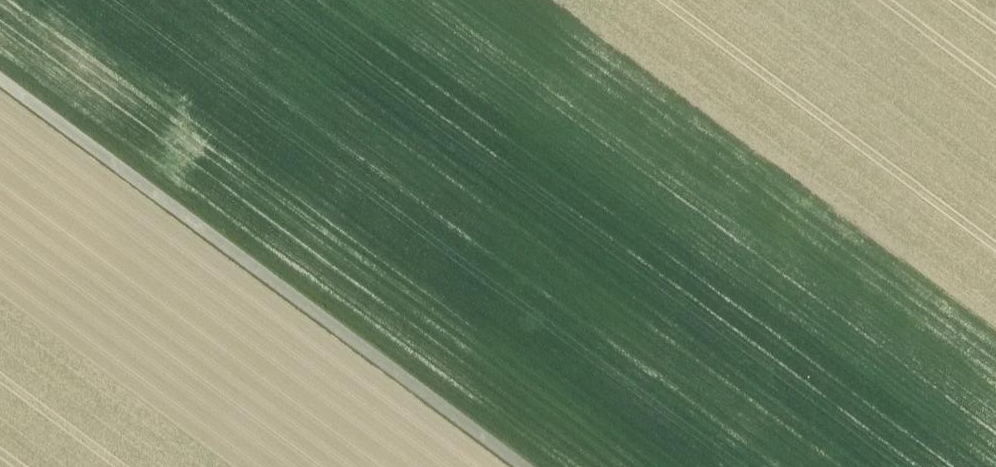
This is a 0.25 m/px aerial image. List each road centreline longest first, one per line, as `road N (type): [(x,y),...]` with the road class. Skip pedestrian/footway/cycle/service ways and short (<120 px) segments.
road 1 (track): [(0,78),(535,466)]

